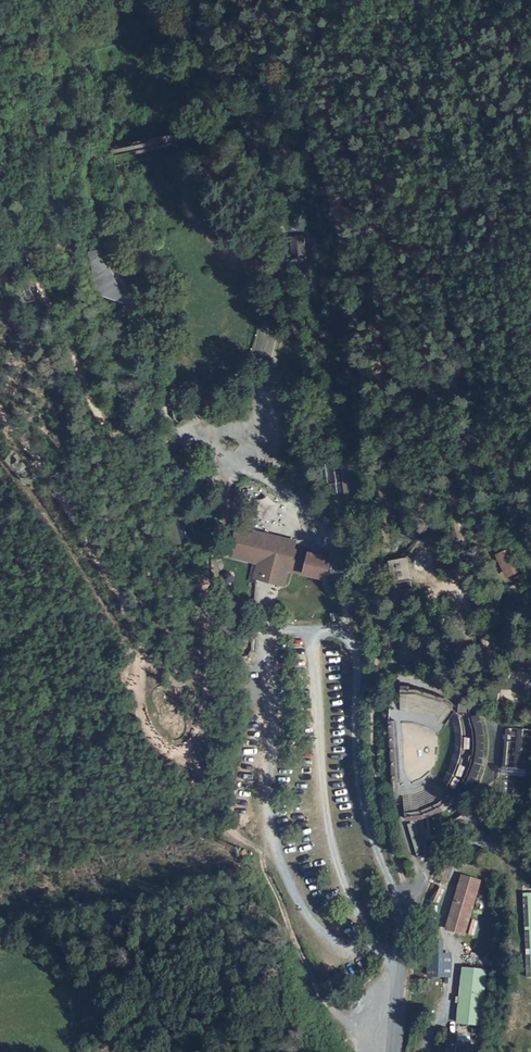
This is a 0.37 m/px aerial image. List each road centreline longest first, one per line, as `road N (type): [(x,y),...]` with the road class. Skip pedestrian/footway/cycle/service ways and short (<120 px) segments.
road 1 (track): [(406,884),(384,814),(376,733),(370,485),(360,341),(327,154),(326,0)]
road 2 (track): [(425,1051),(448,1009),(443,925),(458,856),(483,842),(530,871)]
road 3 (unclassified): [(530,840),(490,820),(464,823),(401,894)]
road 4 (unclassified): [(391,1051),(401,894)]

